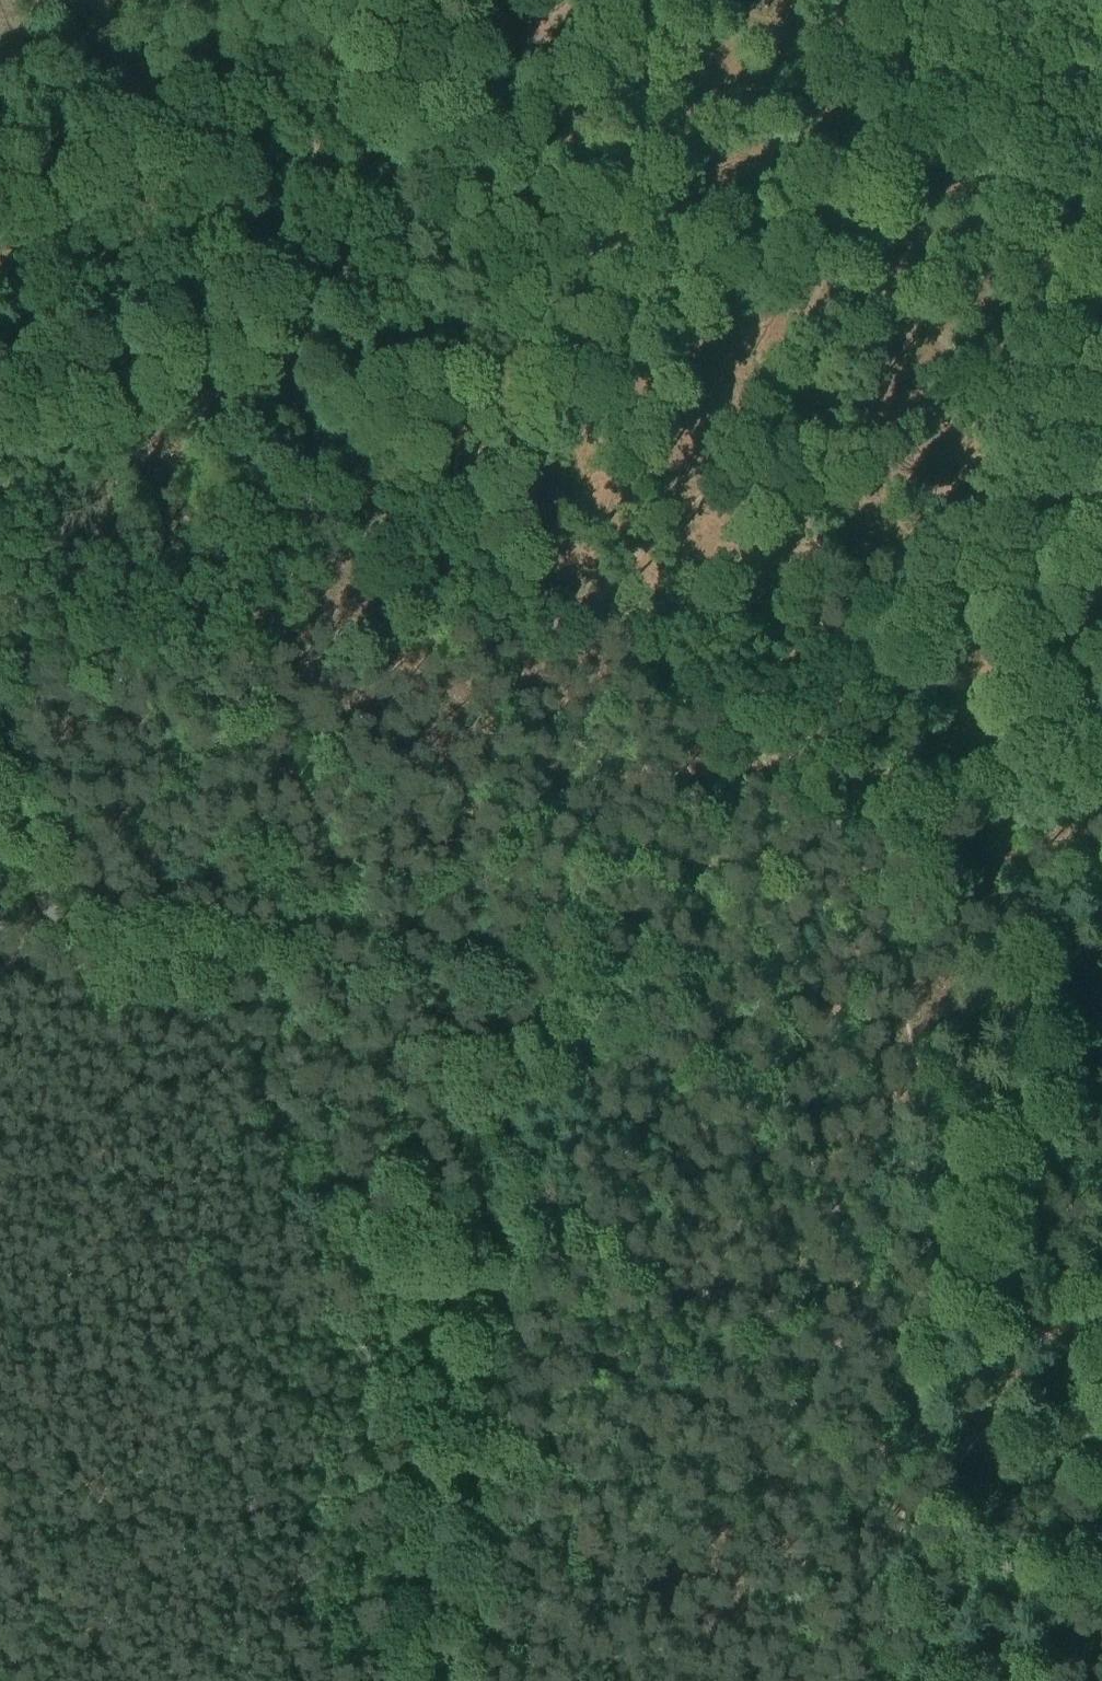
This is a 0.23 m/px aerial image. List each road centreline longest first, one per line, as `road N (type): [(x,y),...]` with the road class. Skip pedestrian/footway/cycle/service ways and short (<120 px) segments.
road 1 (track): [(939,1152),(857,1208),(813,1215),(784,1207),(764,1179),(765,1154),(801,1045),(792,1013),(742,969),(681,958),(598,961),(564,989),(547,1017),(484,1179),(453,1228)]
road 2 (track): [(939,1131),(939,1240),(921,1420),(888,1579),(884,1680)]

